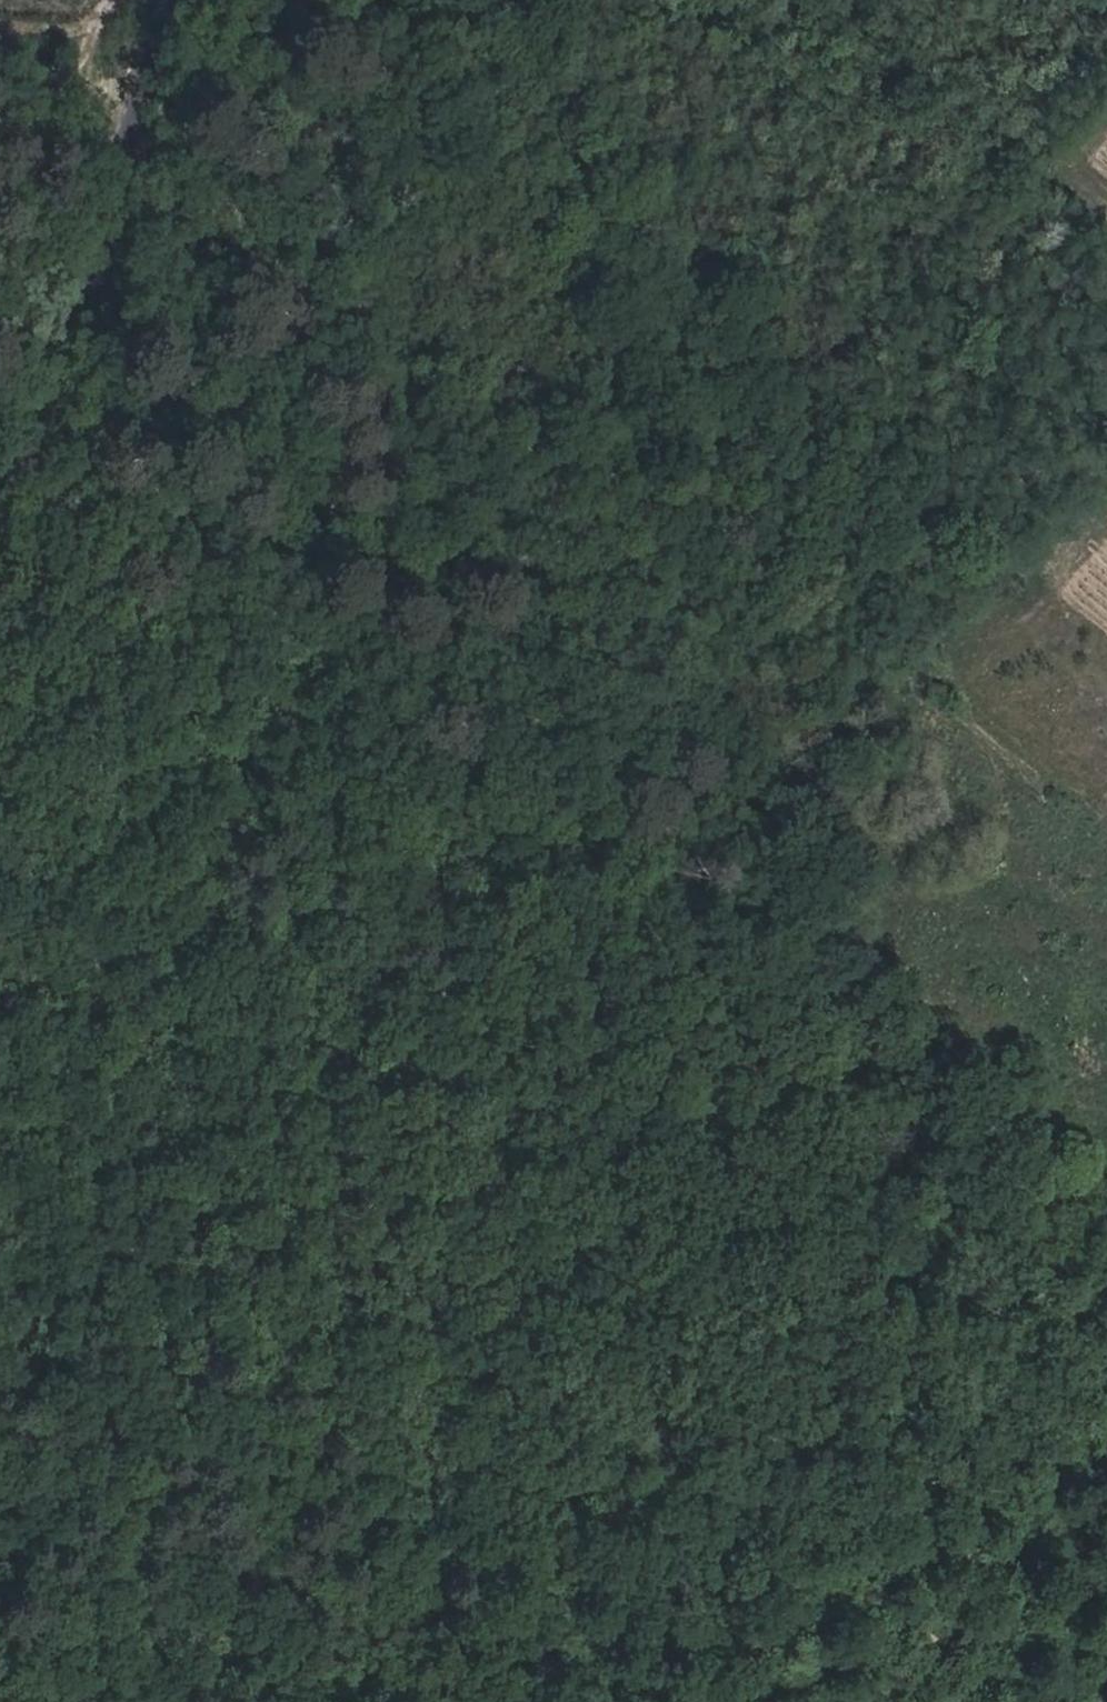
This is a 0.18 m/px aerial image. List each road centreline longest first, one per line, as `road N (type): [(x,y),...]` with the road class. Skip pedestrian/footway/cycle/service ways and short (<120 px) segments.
road 1 (unclassified): [(0,635),(16,565),(161,159),(201,0)]

